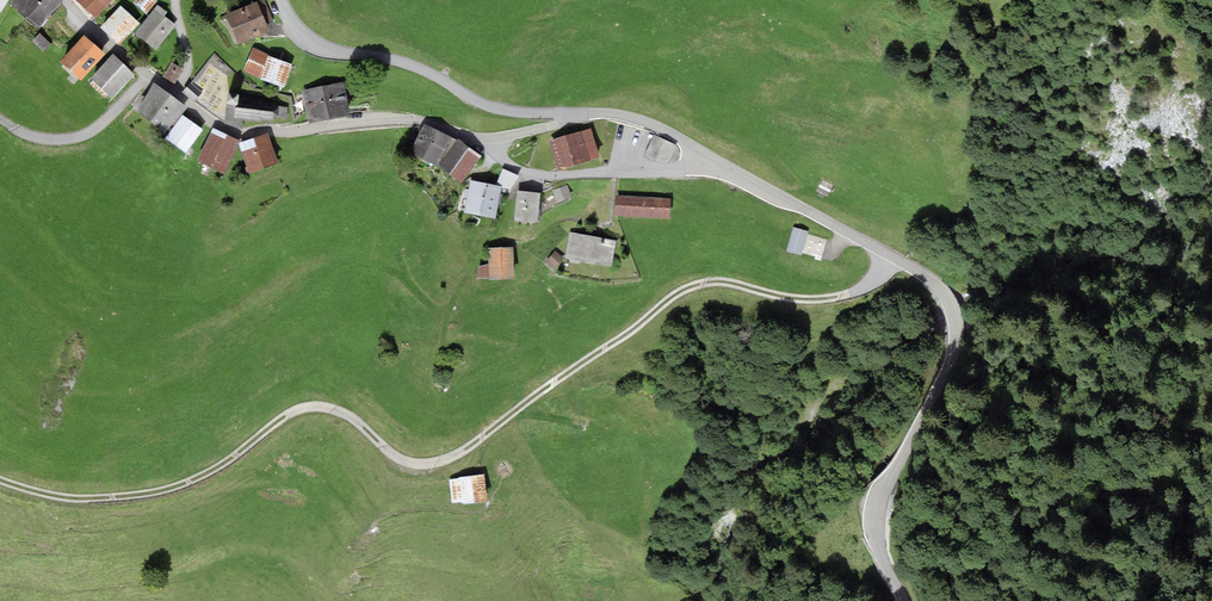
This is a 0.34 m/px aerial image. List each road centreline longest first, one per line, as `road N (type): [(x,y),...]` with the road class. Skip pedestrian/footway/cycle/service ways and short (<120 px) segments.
road 1 (track): [(887,257),(867,286),(838,296),(795,299),(718,281),(676,294),(451,456),(415,464),(386,452),(345,413),(313,408),(276,417),(219,469),(160,491),(86,497),(0,478)]
road 2 (tertiary): [(901,600),(872,518),(948,353),(953,316),(935,285),(666,130),(621,115),(584,114)]
road 3 (residential): [(584,114),(489,140),(404,119),(238,133),(174,93)]
road 4 (residential): [(584,114),(485,105),(419,67),(324,46),(297,27),(282,0)]
road 5 (track): [(147,74),(82,136),(38,139),(0,119)]
road 6 (residential): [(174,93),(65,0)]

